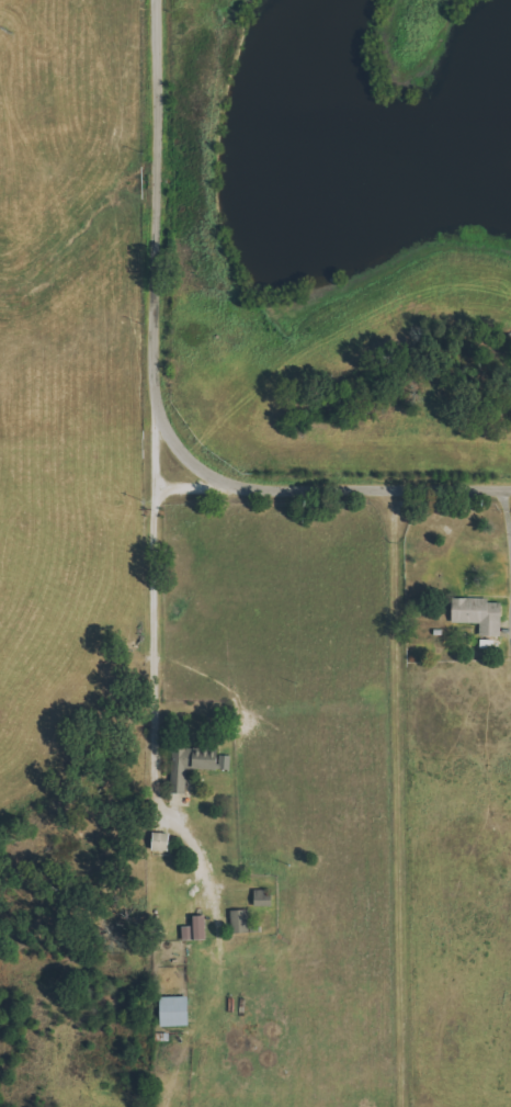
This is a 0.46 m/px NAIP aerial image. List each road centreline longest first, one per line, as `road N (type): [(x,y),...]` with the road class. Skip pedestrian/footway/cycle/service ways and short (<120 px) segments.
road 1 (residential): [(180,451),(160,420),(154,358),(156,0)]
road 2 (residential): [(180,451),(222,482),(252,489),(510,487)]

